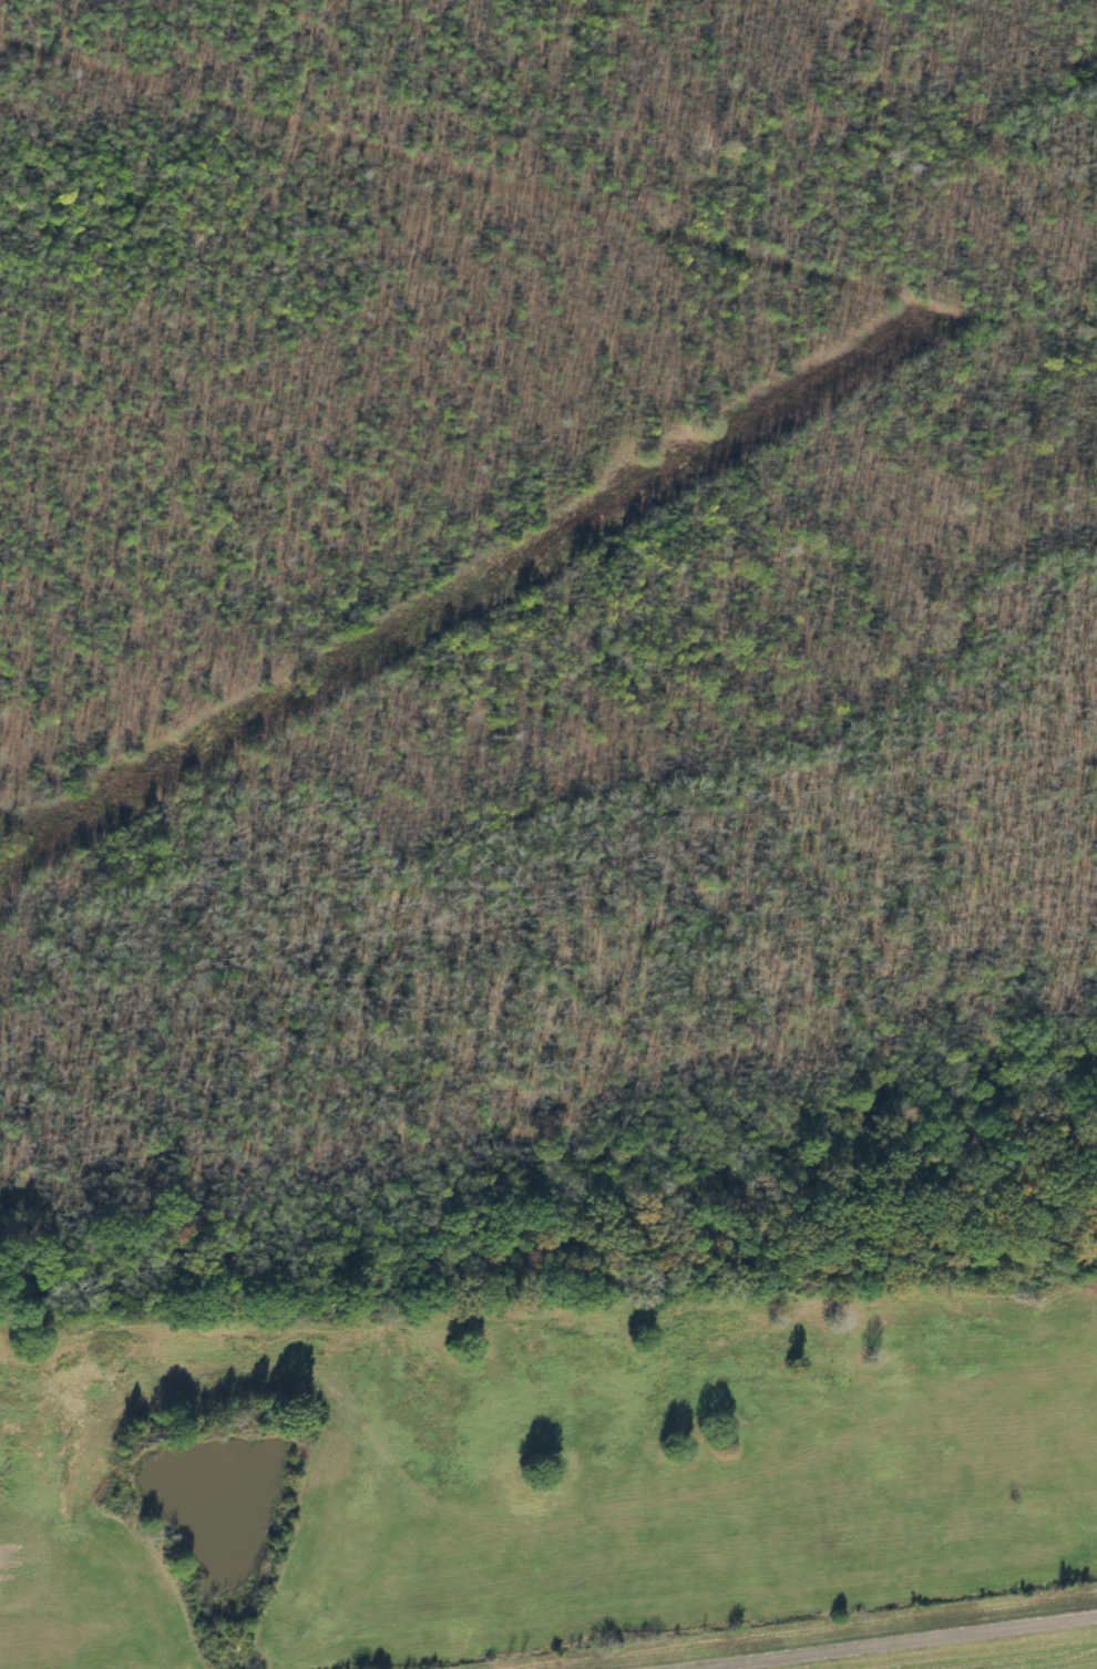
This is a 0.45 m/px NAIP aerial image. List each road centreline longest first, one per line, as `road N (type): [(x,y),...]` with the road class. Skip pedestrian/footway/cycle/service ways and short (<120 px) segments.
road 1 (residential): [(680,1668),(1096,1616)]

